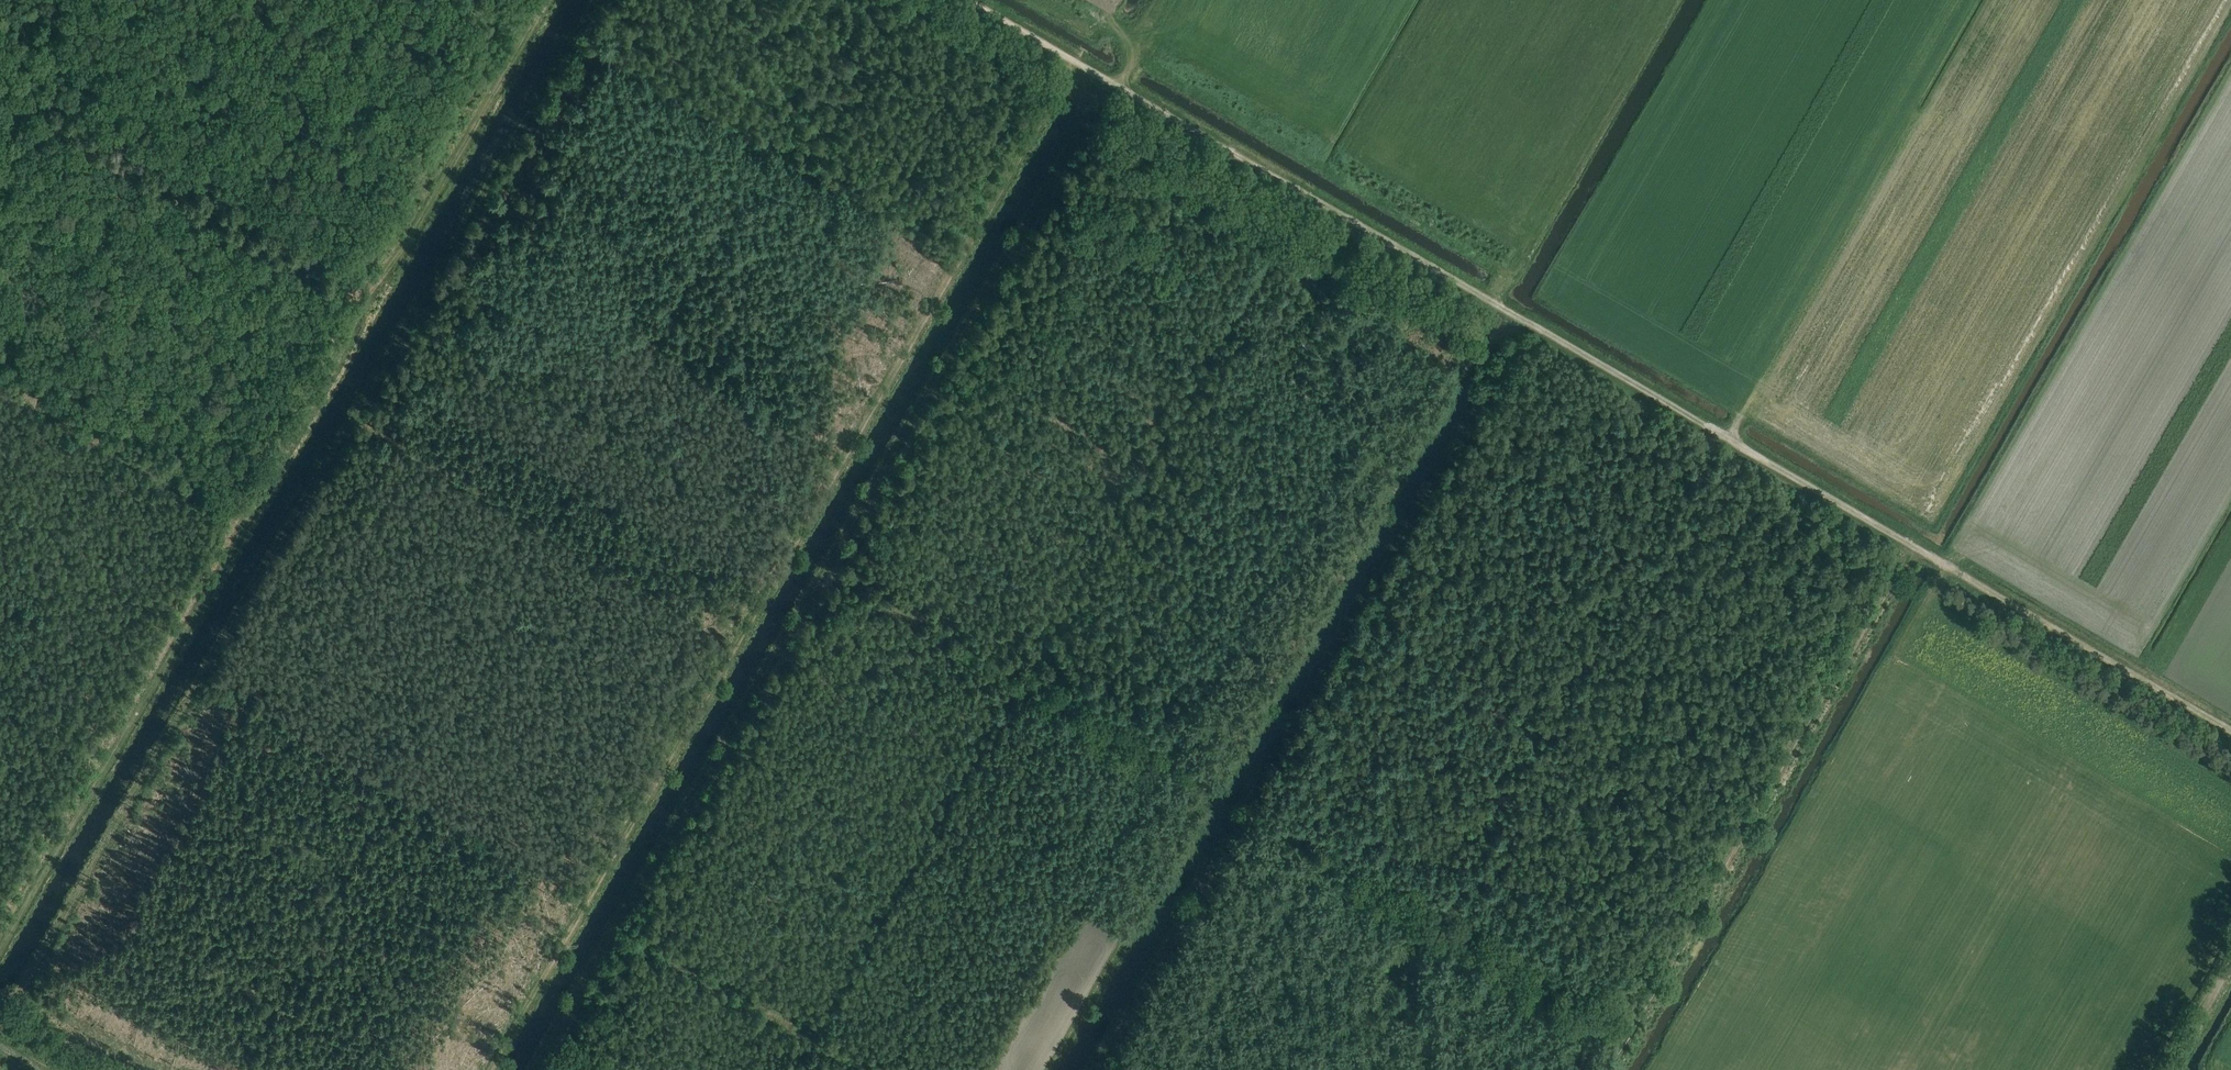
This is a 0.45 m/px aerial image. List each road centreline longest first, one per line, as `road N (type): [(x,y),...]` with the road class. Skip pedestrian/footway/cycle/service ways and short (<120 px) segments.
road 1 (track): [(2230,729),(971,0)]
road 2 (track): [(490,1069),(1079,62)]
road 3 (track): [(0,954),(337,364),(359,310),(403,254),(555,0)]
road 4 (track): [(1608,1069),(1913,544)]
road 5 (track): [(115,1069),(0,1001)]
road 6 (track): [(2230,963),(2169,1069)]

